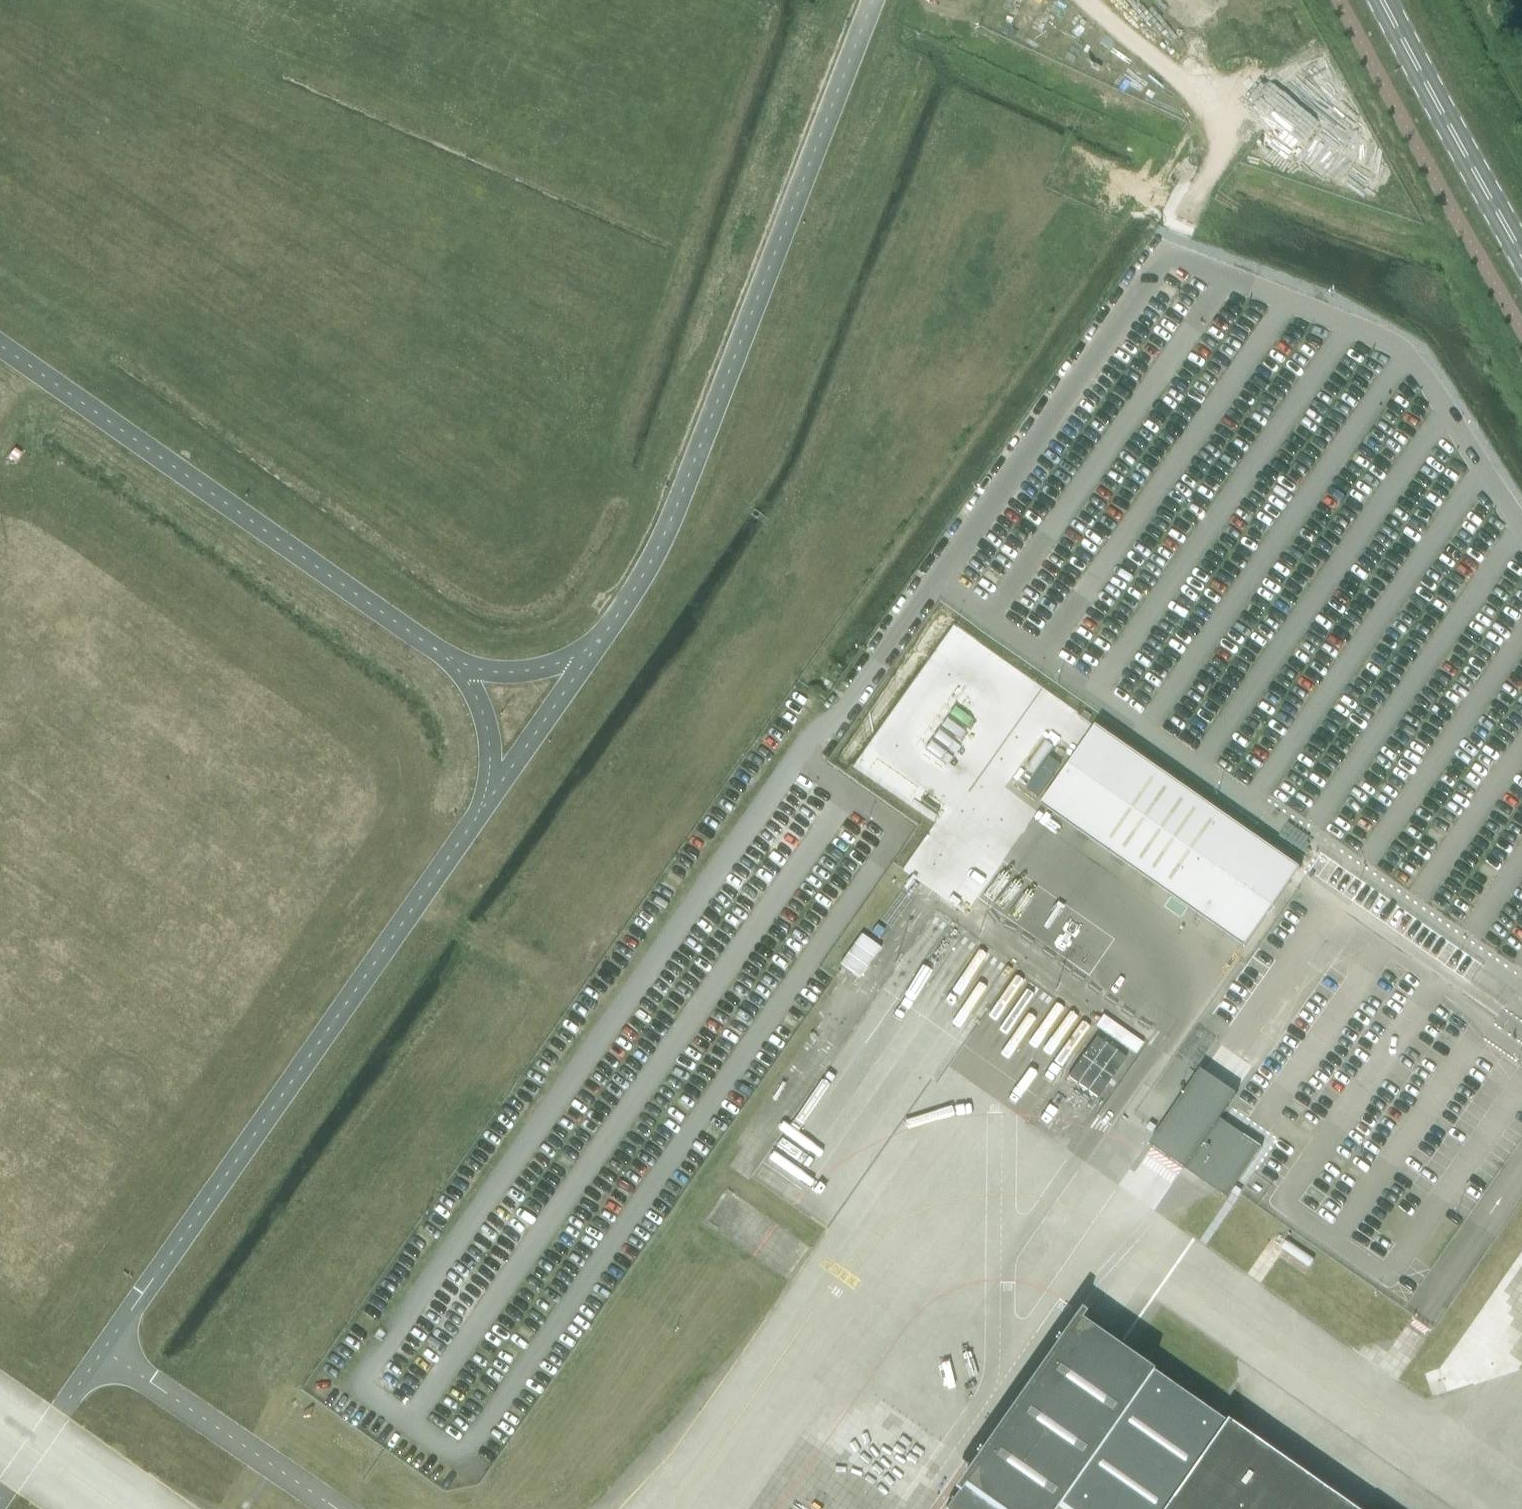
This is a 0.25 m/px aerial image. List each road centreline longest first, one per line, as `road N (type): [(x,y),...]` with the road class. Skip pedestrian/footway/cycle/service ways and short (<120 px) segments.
road 1 (secondary): [(1521,259),(1382,0)]

